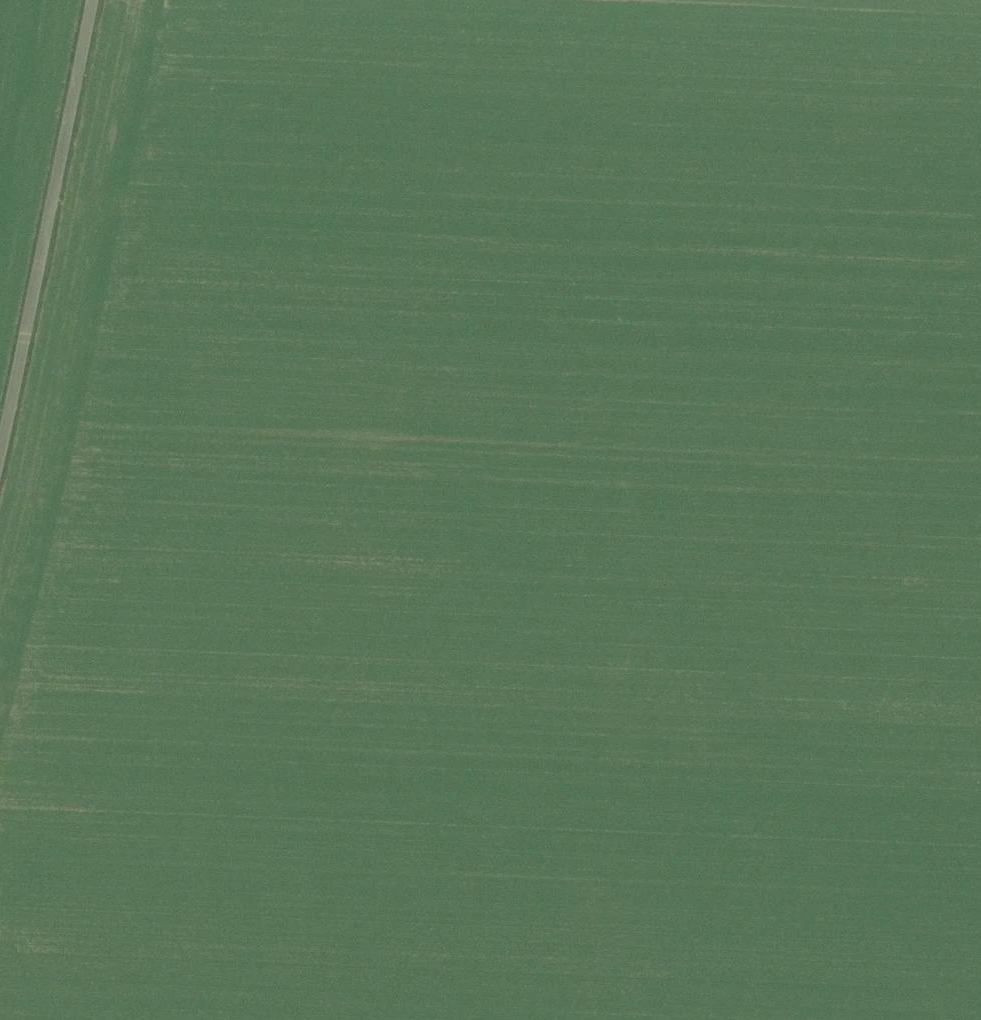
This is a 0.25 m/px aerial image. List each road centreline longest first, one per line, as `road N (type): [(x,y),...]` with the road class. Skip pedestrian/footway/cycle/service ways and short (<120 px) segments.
road 1 (unclassified): [(0,455),(92,0)]

